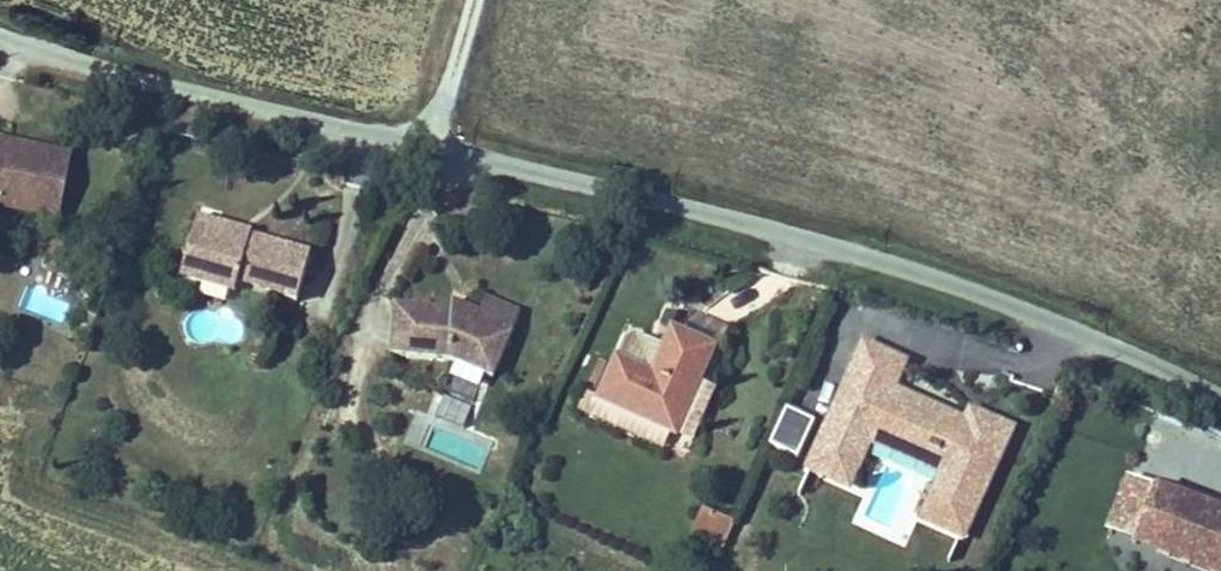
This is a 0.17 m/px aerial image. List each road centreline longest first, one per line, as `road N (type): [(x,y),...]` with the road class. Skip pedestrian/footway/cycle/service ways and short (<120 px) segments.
road 1 (unclassified): [(1220,380),(599,181),(440,153),(74,60),(0,33)]
road 2 (track): [(440,153),(481,0)]

